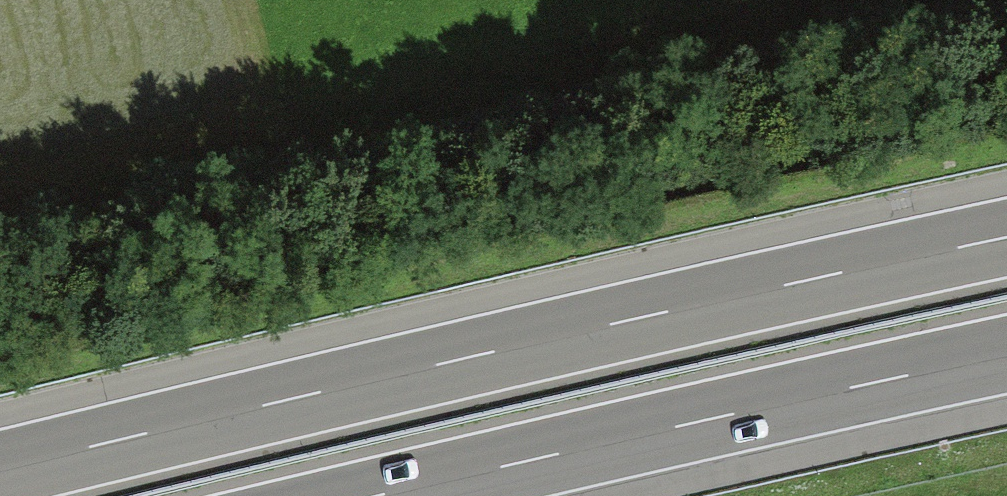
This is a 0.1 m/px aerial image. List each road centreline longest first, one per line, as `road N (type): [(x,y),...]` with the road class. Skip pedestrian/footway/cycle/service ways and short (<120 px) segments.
road 1 (motorway): [(1006,237),(0,468)]
road 2 (motorway): [(385,495),(1006,356)]

